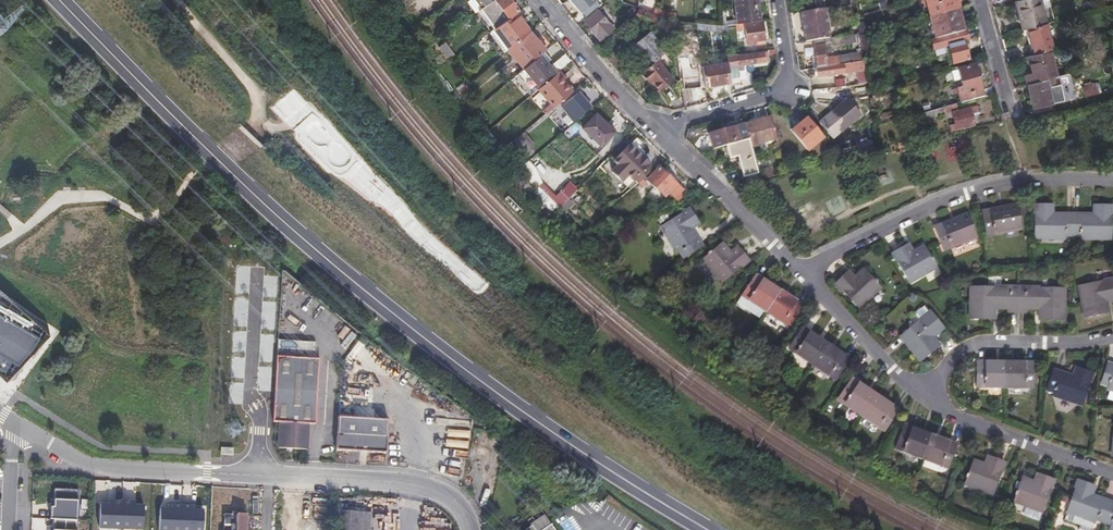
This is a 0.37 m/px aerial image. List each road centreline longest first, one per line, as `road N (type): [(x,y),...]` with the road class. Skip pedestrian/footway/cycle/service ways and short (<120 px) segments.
road 1 (primary): [(707,529),(408,327),(218,162),(59,0)]
road 2 (residential): [(795,272),(958,196),(1008,181),(1112,179)]
road 3 (residential): [(257,475),(90,465),(10,418)]
road 4 (residential): [(471,529),(454,497),(413,485),(257,475)]
road 5 (residential): [(650,130),(784,87),(776,0)]
road 6 (track): [(180,0),(261,102),(249,133),(201,168)]
road 7 (residential): [(921,395),(972,342),(1082,342),(1112,333)]
road 8 (residential): [(921,395),(956,417),(1112,471)]
road 9 (unclassified): [(795,272),(650,130)]
road 10 (residential): [(795,272),(921,395)]
road 11 (unclassified): [(650,130),(538,0)]
road 12 (track): [(208,321),(221,349),(208,452)]
road 13 (residential): [(979,0),(1011,117)]

